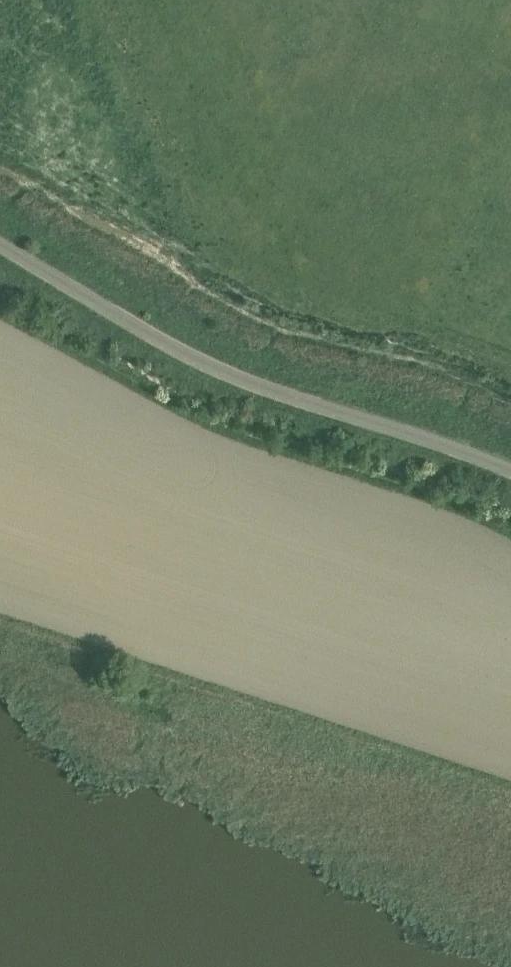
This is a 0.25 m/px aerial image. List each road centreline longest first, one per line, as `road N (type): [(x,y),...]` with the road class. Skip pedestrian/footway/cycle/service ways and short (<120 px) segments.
road 1 (unclassified): [(510,471),(186,354),(0,245)]

